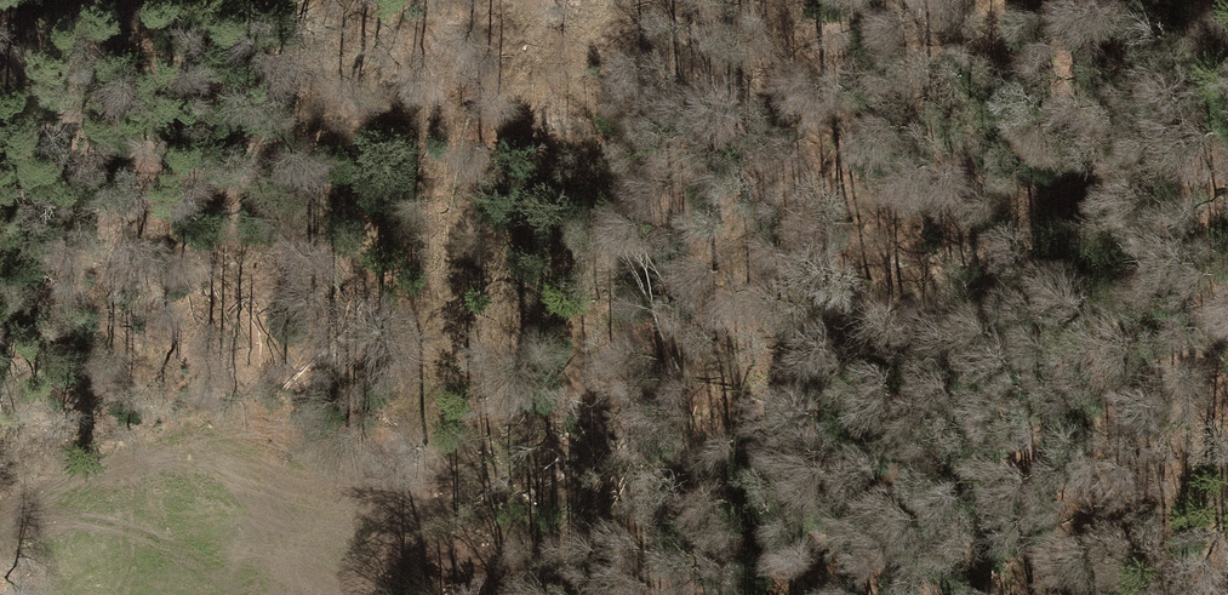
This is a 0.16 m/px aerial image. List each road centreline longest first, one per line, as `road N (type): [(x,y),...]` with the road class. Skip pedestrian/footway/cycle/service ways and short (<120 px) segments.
road 1 (motorway): [(0,164),(1227,414)]
road 2 (motorway): [(1227,205),(222,0)]

